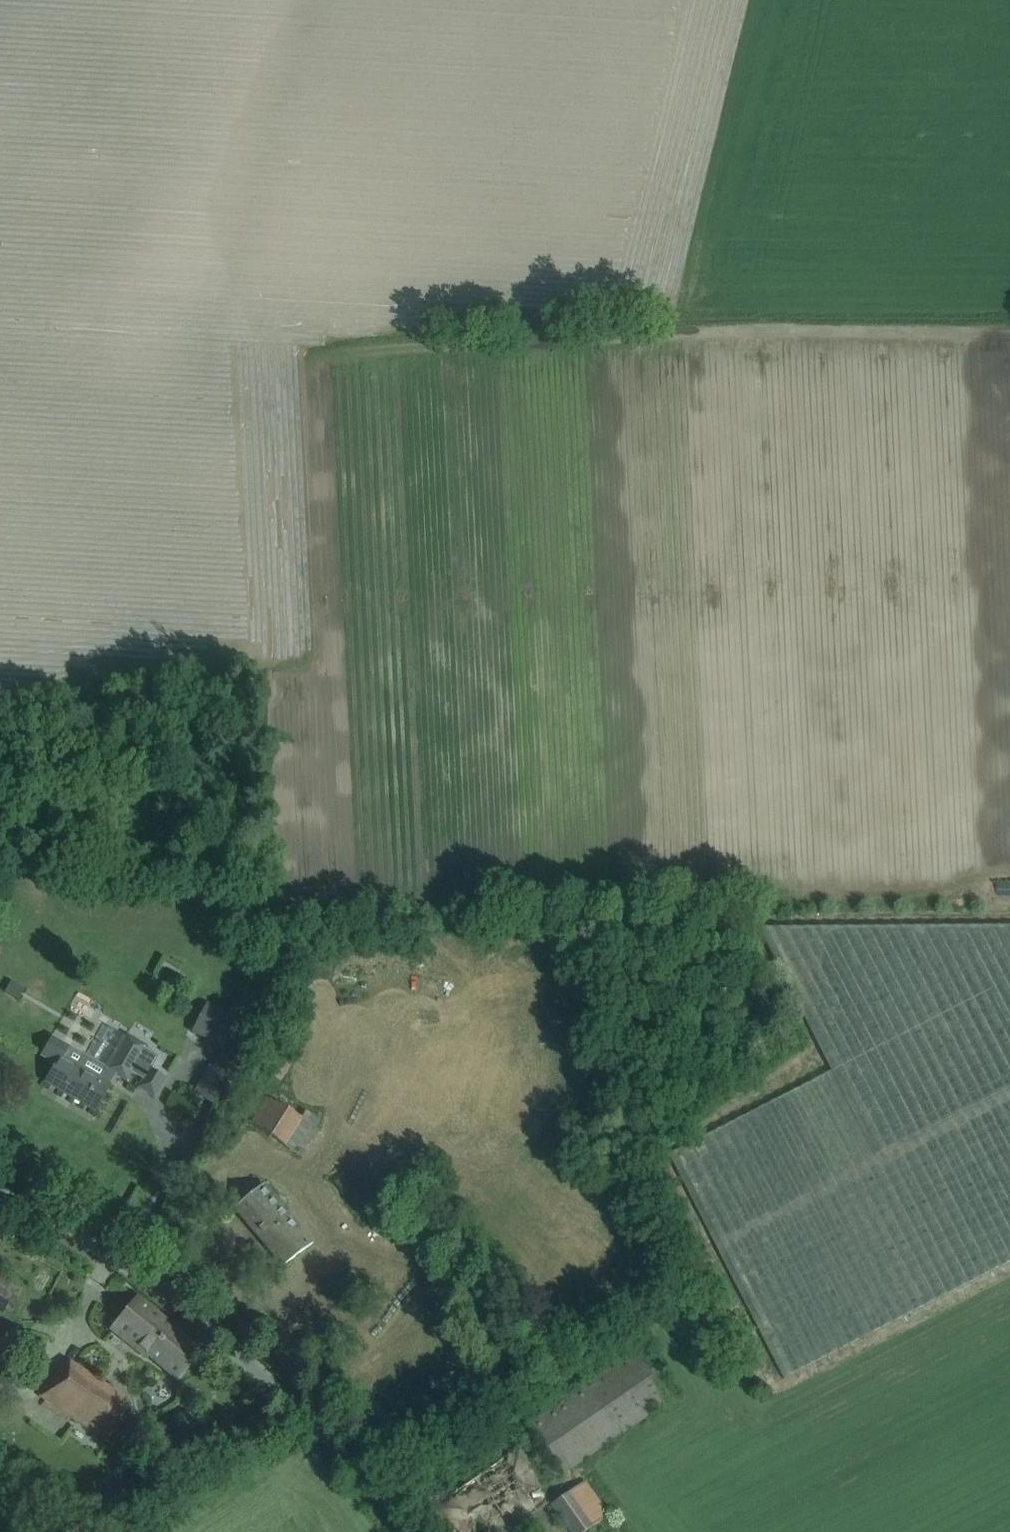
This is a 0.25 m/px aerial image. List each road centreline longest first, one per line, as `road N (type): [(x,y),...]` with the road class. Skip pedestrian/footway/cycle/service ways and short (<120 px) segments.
road 1 (unclassified): [(402,1531),(119,1263),(0,1199)]

